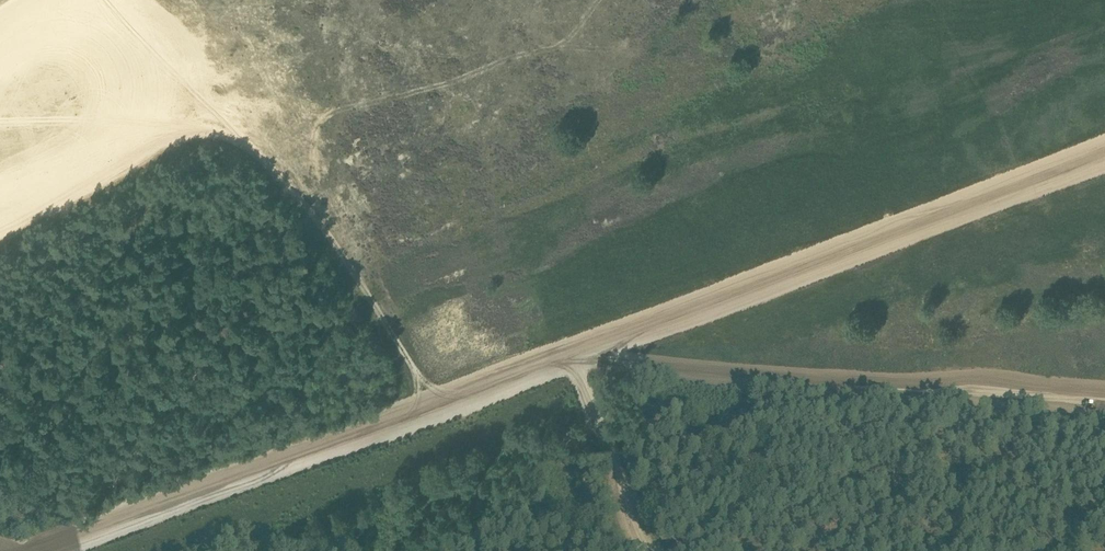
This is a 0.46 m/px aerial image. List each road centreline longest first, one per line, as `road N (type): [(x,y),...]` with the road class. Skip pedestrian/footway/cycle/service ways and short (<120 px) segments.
road 1 (track): [(32,550),(1104,152)]
road 2 (track): [(570,351),(827,384),(1104,403)]
road 3 (track): [(427,404),(409,359),(264,157),(105,0)]
road 4 (track): [(264,157),(216,135),(157,128),(0,141)]
road 5 (track): [(570,351),(649,550)]

